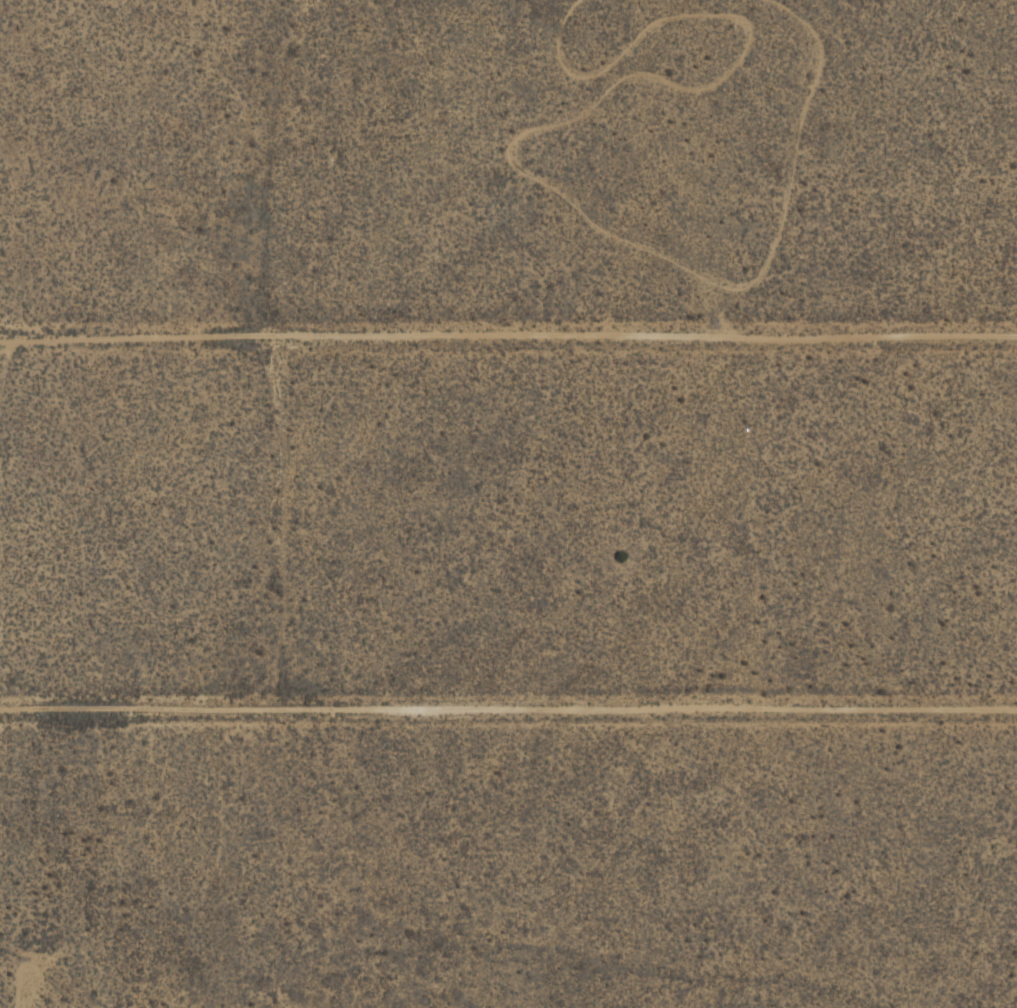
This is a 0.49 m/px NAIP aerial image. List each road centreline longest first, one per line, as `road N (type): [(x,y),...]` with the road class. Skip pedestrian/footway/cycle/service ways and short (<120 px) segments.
road 1 (track): [(1016,709),(0,710)]
road 2 (track): [(1016,336),(0,335)]

